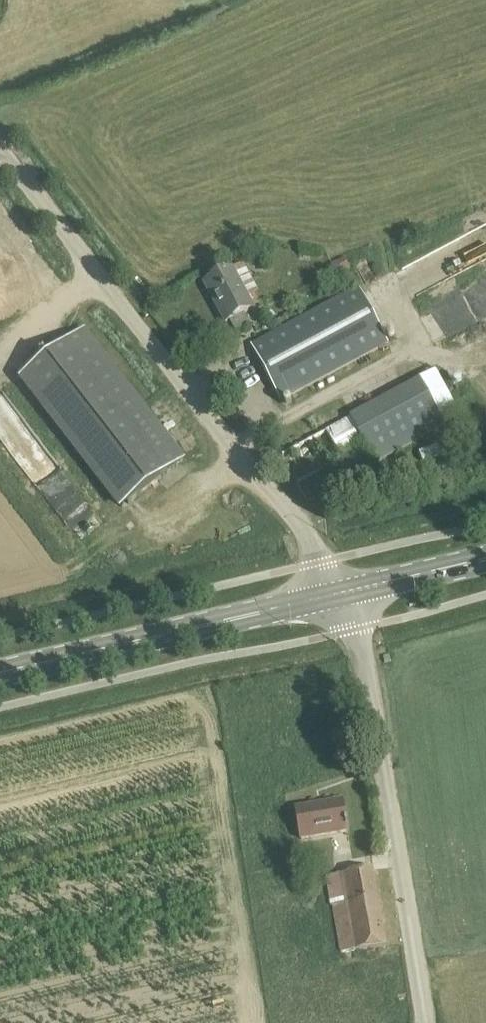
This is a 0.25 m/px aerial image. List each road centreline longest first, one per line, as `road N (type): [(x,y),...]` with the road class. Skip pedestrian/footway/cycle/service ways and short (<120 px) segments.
road 1 (unclassified): [(335,594),(307,538),(0,152)]
road 2 (unclassified): [(429,1022),(366,657),(335,594)]
road 3 (primary): [(335,594),(0,675)]
road 4 (primary): [(485,559),(335,594)]

